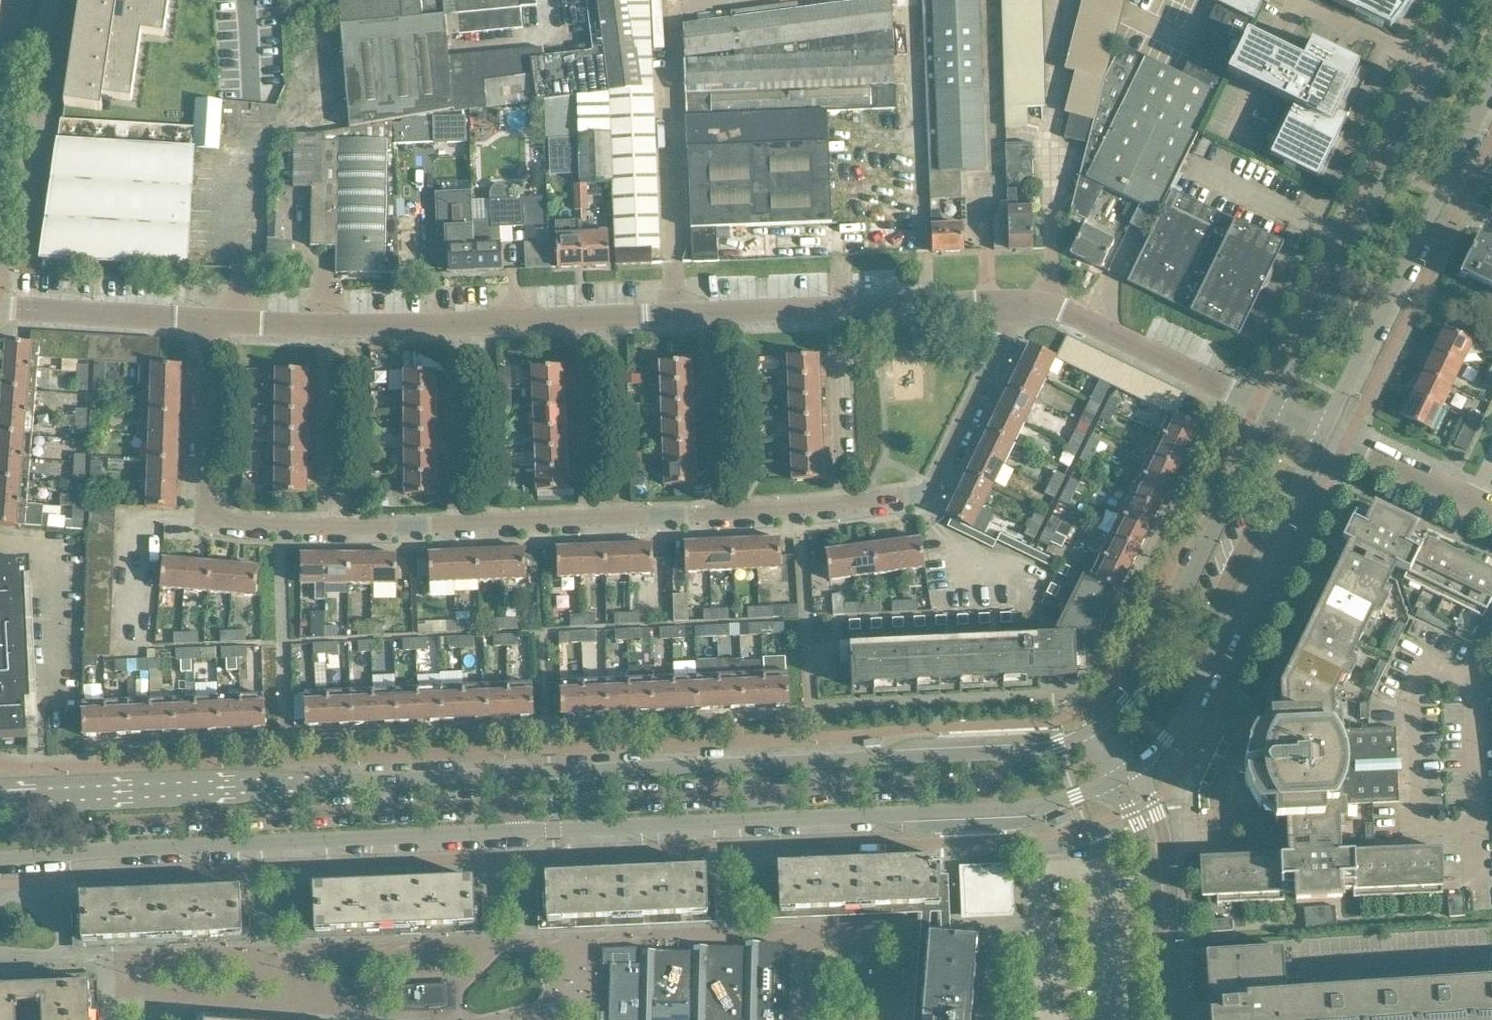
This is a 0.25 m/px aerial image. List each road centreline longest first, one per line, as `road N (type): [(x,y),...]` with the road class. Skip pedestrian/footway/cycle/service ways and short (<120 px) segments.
road 1 (secondary): [(0,859),(1012,809),(1076,797),(1122,776)]
road 2 (secondary): [(1094,729),(1032,752),(0,799)]
road 3 (secondary): [(1472,0),(1274,410)]
road 4 (secondary): [(1122,776),(1167,739),(1194,700),(1323,433)]
road 5 (secondary): [(1274,410),(1145,672),(1094,729)]
road 6 (residential): [(207,319),(206,507),(227,523),(321,525)]
road 7 (residential): [(839,506),(927,496),(1019,305)]
road 8 (residential): [(1019,305),(1059,308),(1274,410)]
road 9 (secondary): [(1323,433),(1439,197)]
road 10 (residential): [(1171,1019),(1157,844),(1122,776)]
road 11 (residential): [(0,307),(207,319)]
road 12 (residential): [(585,520),(576,321)]
road 13 (residential): [(321,525),(323,326)]
road 14 (residential): [(713,514),(706,316)]
road 15 (residential): [(451,524),(451,326)]
road 16 (residential): [(839,506),(831,312)]
road 17 (residential): [(831,312),(1019,305)]
road 18 (residential): [(1474,502),(1323,433)]
road 19 (residential): [(451,524),(585,520)]
road 20 (residential): [(576,321),(706,316)]
road 21 (residential): [(321,525),(451,524)]
road 22 (residential): [(585,520),(713,514)]
road 23 (residential): [(323,326),(451,326)]
road 24 (residential): [(713,514),(839,506)]
road 25 (residential): [(451,326),(576,321)]
road 26 (residential): [(706,316),(831,312)]
road 27 (secondary): [(1439,197),(1491,87)]

